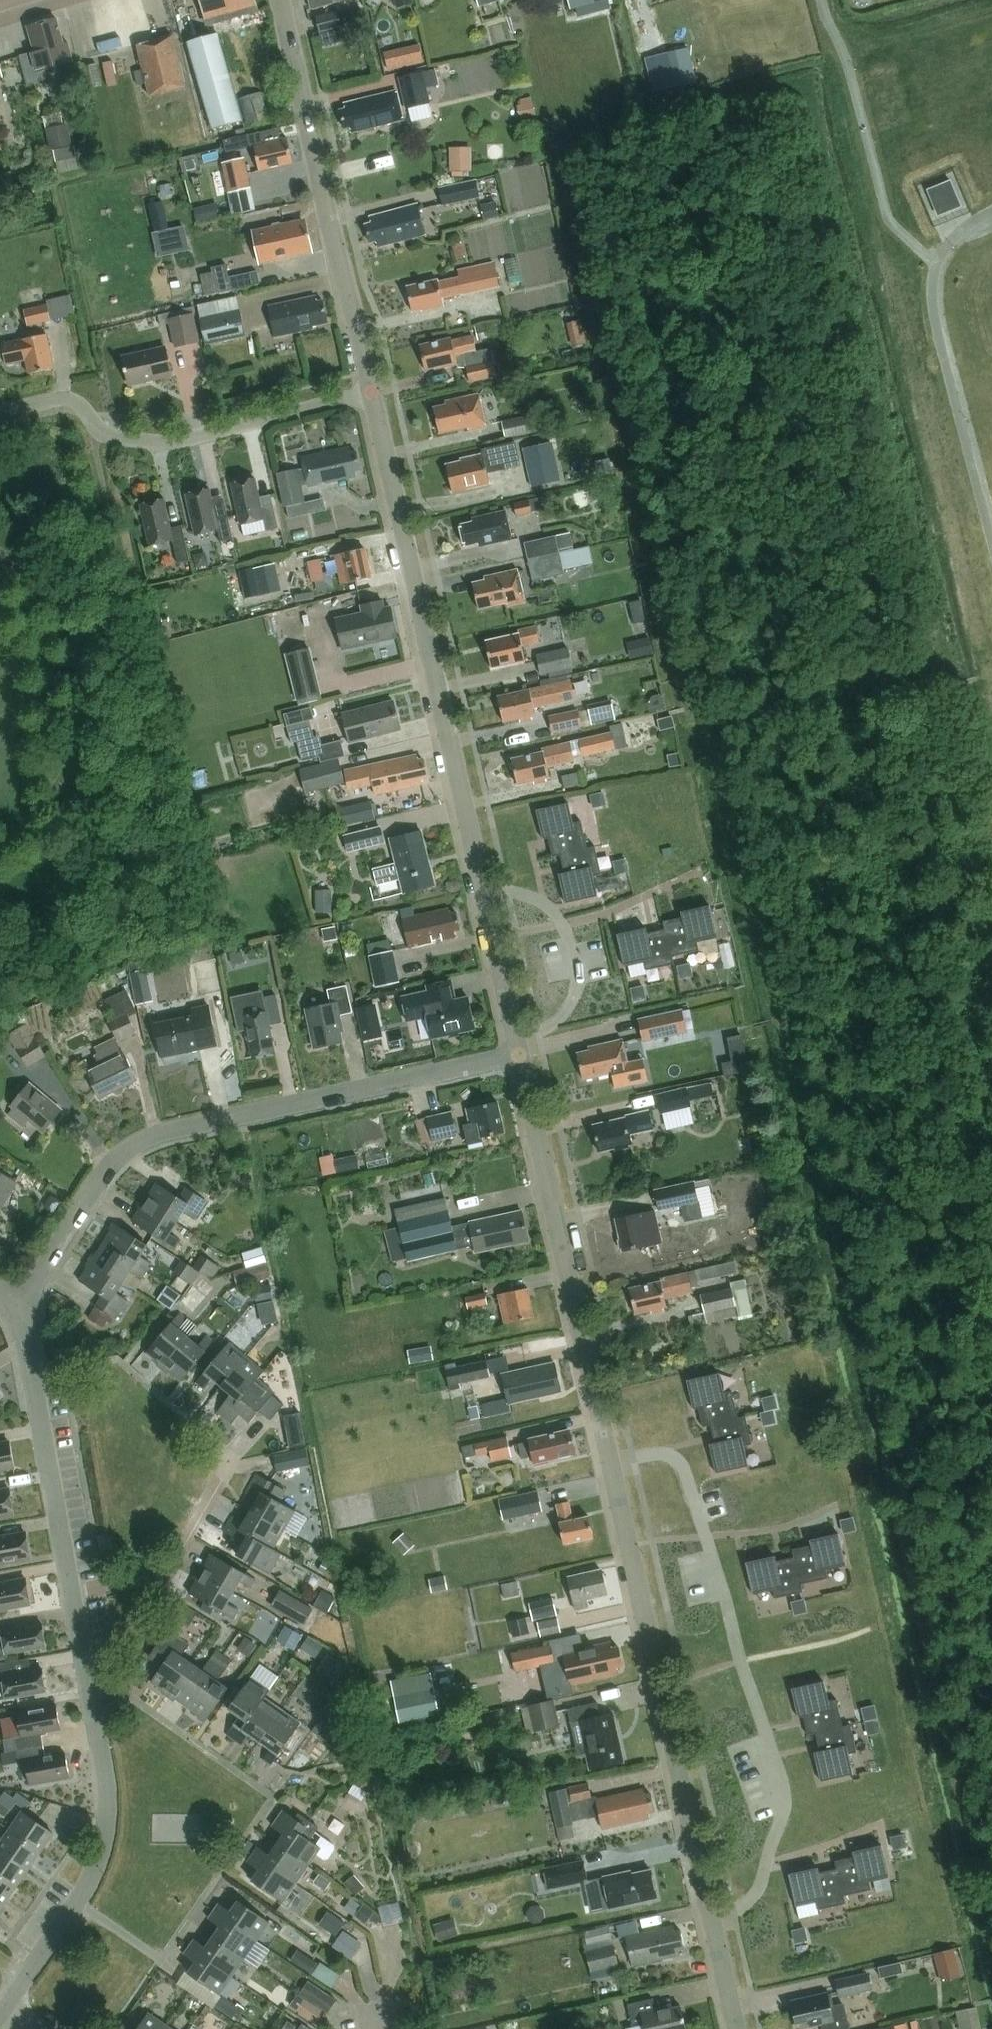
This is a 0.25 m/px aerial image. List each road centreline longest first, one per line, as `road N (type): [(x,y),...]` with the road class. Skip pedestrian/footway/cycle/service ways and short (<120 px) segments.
road 1 (unclassified): [(736,2028),(519,1054)]
road 2 (unclassified): [(6,2006),(104,1857),(105,1783),(22,1307)]
road 3 (unclassified): [(519,1054),(371,394)]
road 4 (residential): [(22,1307),(114,1163),(155,1135),(519,1054)]
road 5 (unclassified): [(371,394),(282,0)]
road 6 (residential): [(371,394),(157,442),(121,439),(63,398),(0,414)]

